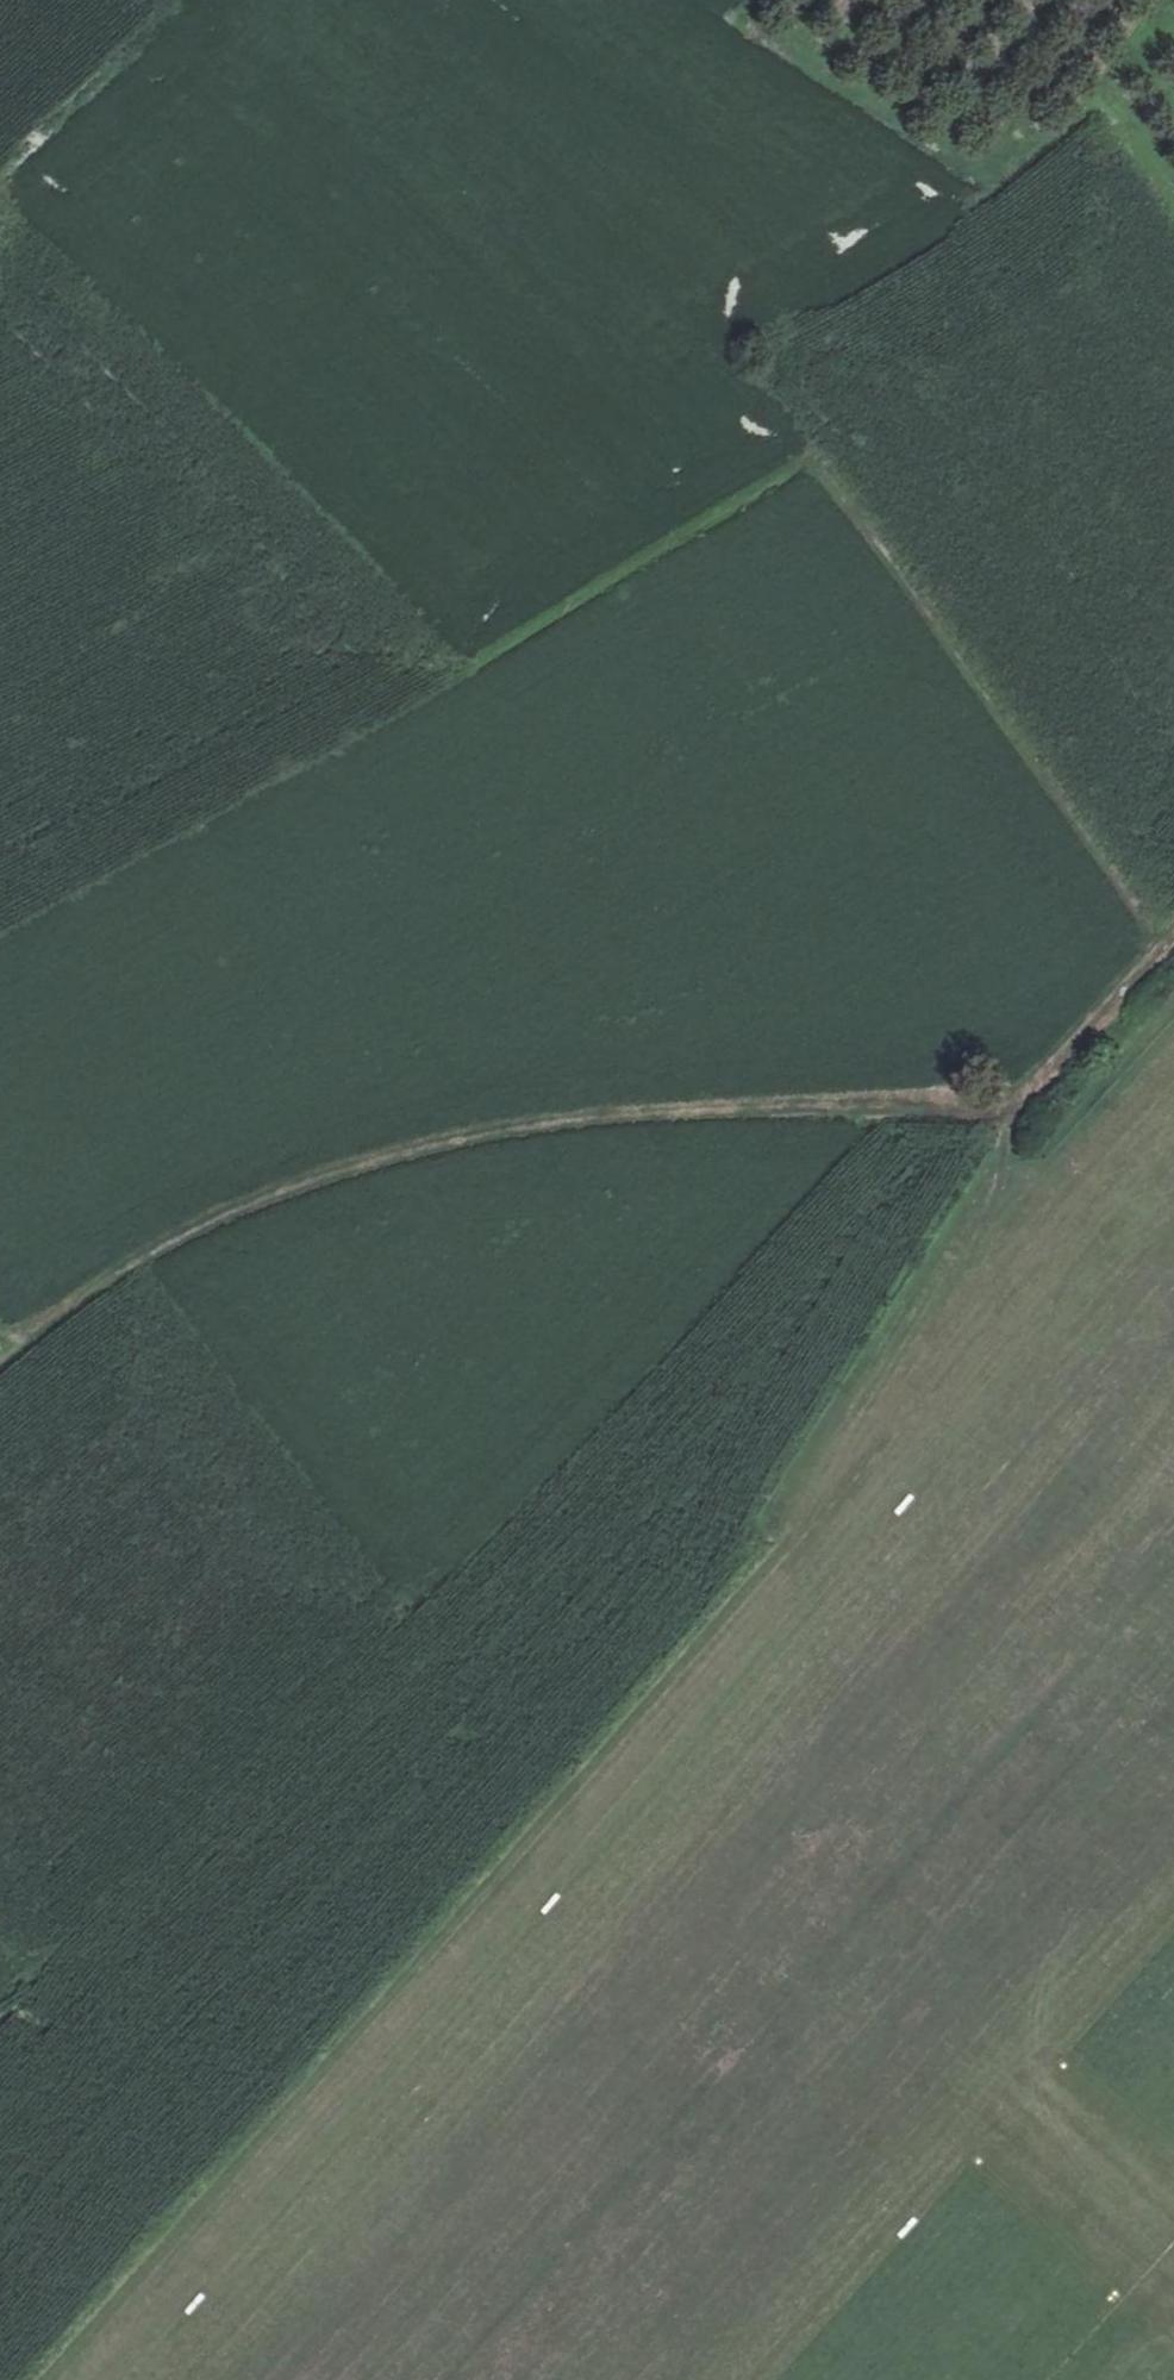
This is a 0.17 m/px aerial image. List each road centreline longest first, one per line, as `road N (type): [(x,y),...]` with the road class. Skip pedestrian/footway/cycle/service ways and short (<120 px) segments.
road 1 (track): [(995,1122),(1173,927)]

